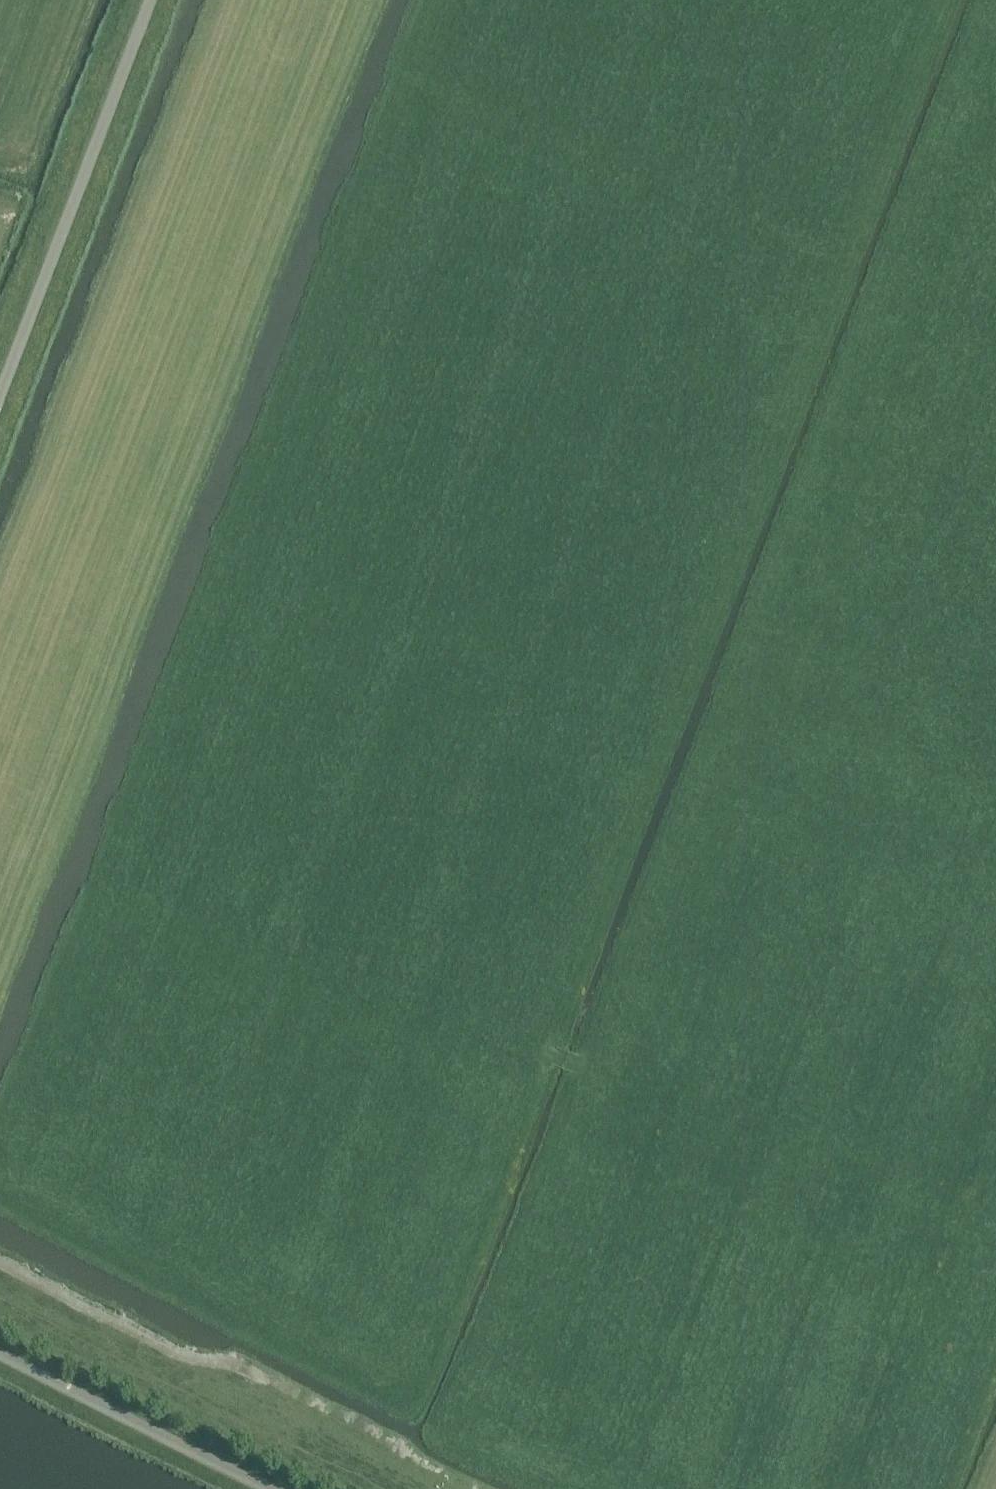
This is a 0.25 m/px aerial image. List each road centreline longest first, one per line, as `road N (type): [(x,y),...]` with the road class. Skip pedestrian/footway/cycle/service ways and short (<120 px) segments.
road 1 (unclassified): [(0,397),(150,0)]
road 2 (unclassified): [(272,1488),(0,1352)]

